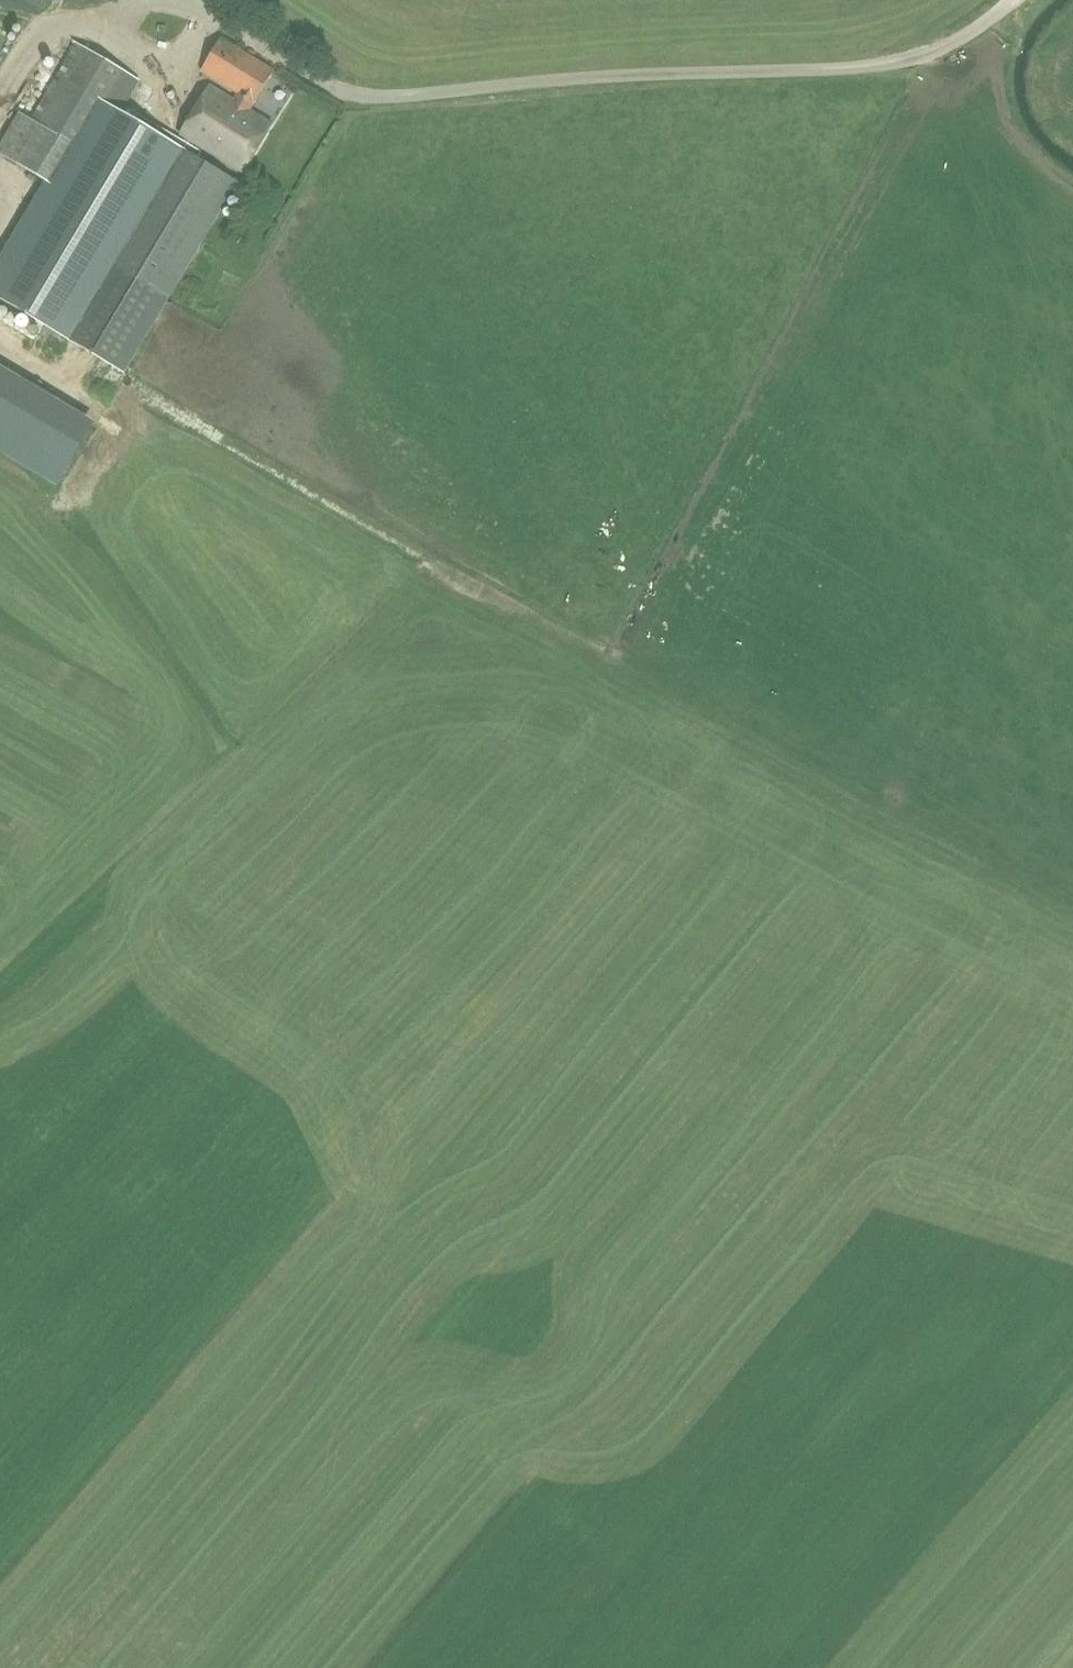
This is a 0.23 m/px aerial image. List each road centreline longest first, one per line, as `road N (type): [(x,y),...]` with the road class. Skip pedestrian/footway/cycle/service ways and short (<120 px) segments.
road 1 (unclassified): [(994,0),(952,38),(883,54),(374,100),(311,78),(223,18),(181,51),(28,18)]

